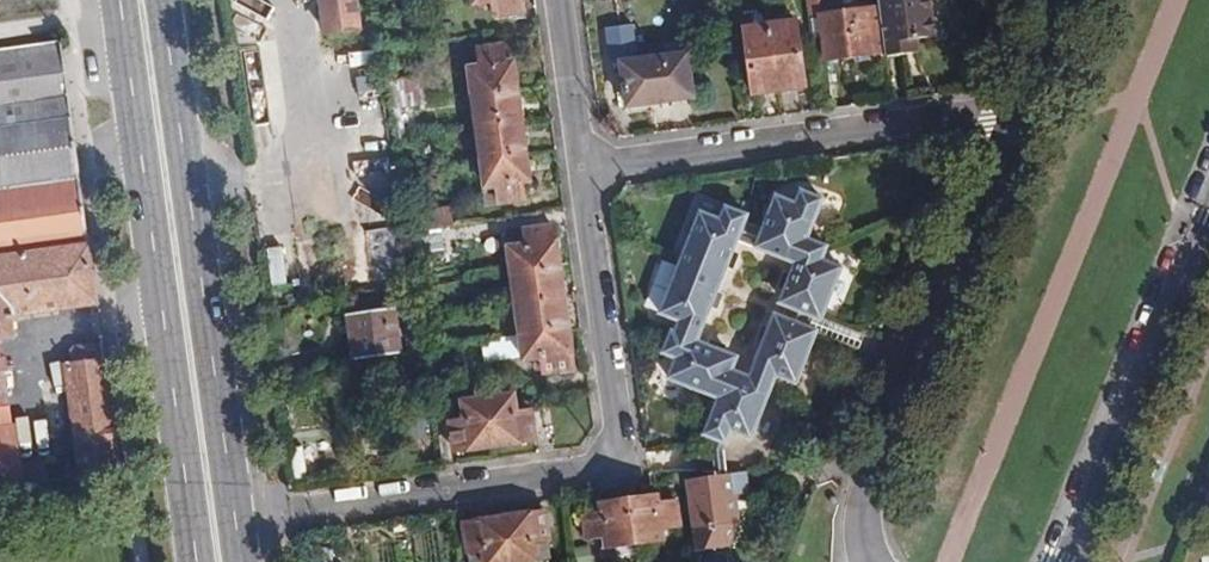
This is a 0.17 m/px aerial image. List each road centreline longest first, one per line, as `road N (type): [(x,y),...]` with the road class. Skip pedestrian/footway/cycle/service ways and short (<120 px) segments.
road 1 (residential): [(305,508),(597,468),(617,453),(577,164)]
road 2 (primary): [(113,0),(193,561)]
road 3 (primary): [(242,561),(162,0)]
road 4 (secondary): [(1024,116),(873,489),(867,513),(874,561)]
road 5 (residential): [(1024,116),(577,164)]
road 6 (secondary): [(1059,561),(1208,216)]
road 7 (residential): [(577,164),(556,0)]
road 8 (secondary): [(1070,0),(1024,116)]

